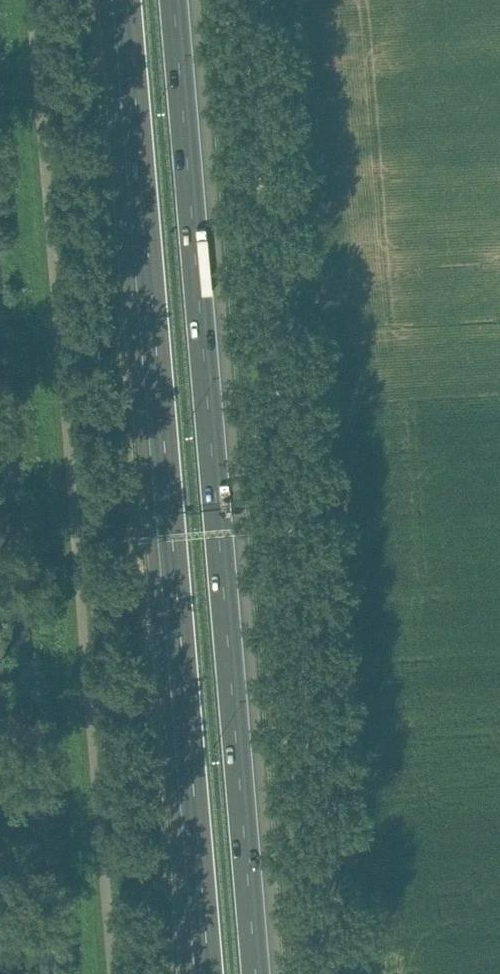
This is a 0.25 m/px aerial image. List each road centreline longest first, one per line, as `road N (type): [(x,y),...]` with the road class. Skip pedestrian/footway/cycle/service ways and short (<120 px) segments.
road 1 (unclassified): [(329,973),(243,0)]
road 2 (motorway): [(267,973),(184,0)]
road 3 (motorway): [(126,0),(207,973)]

